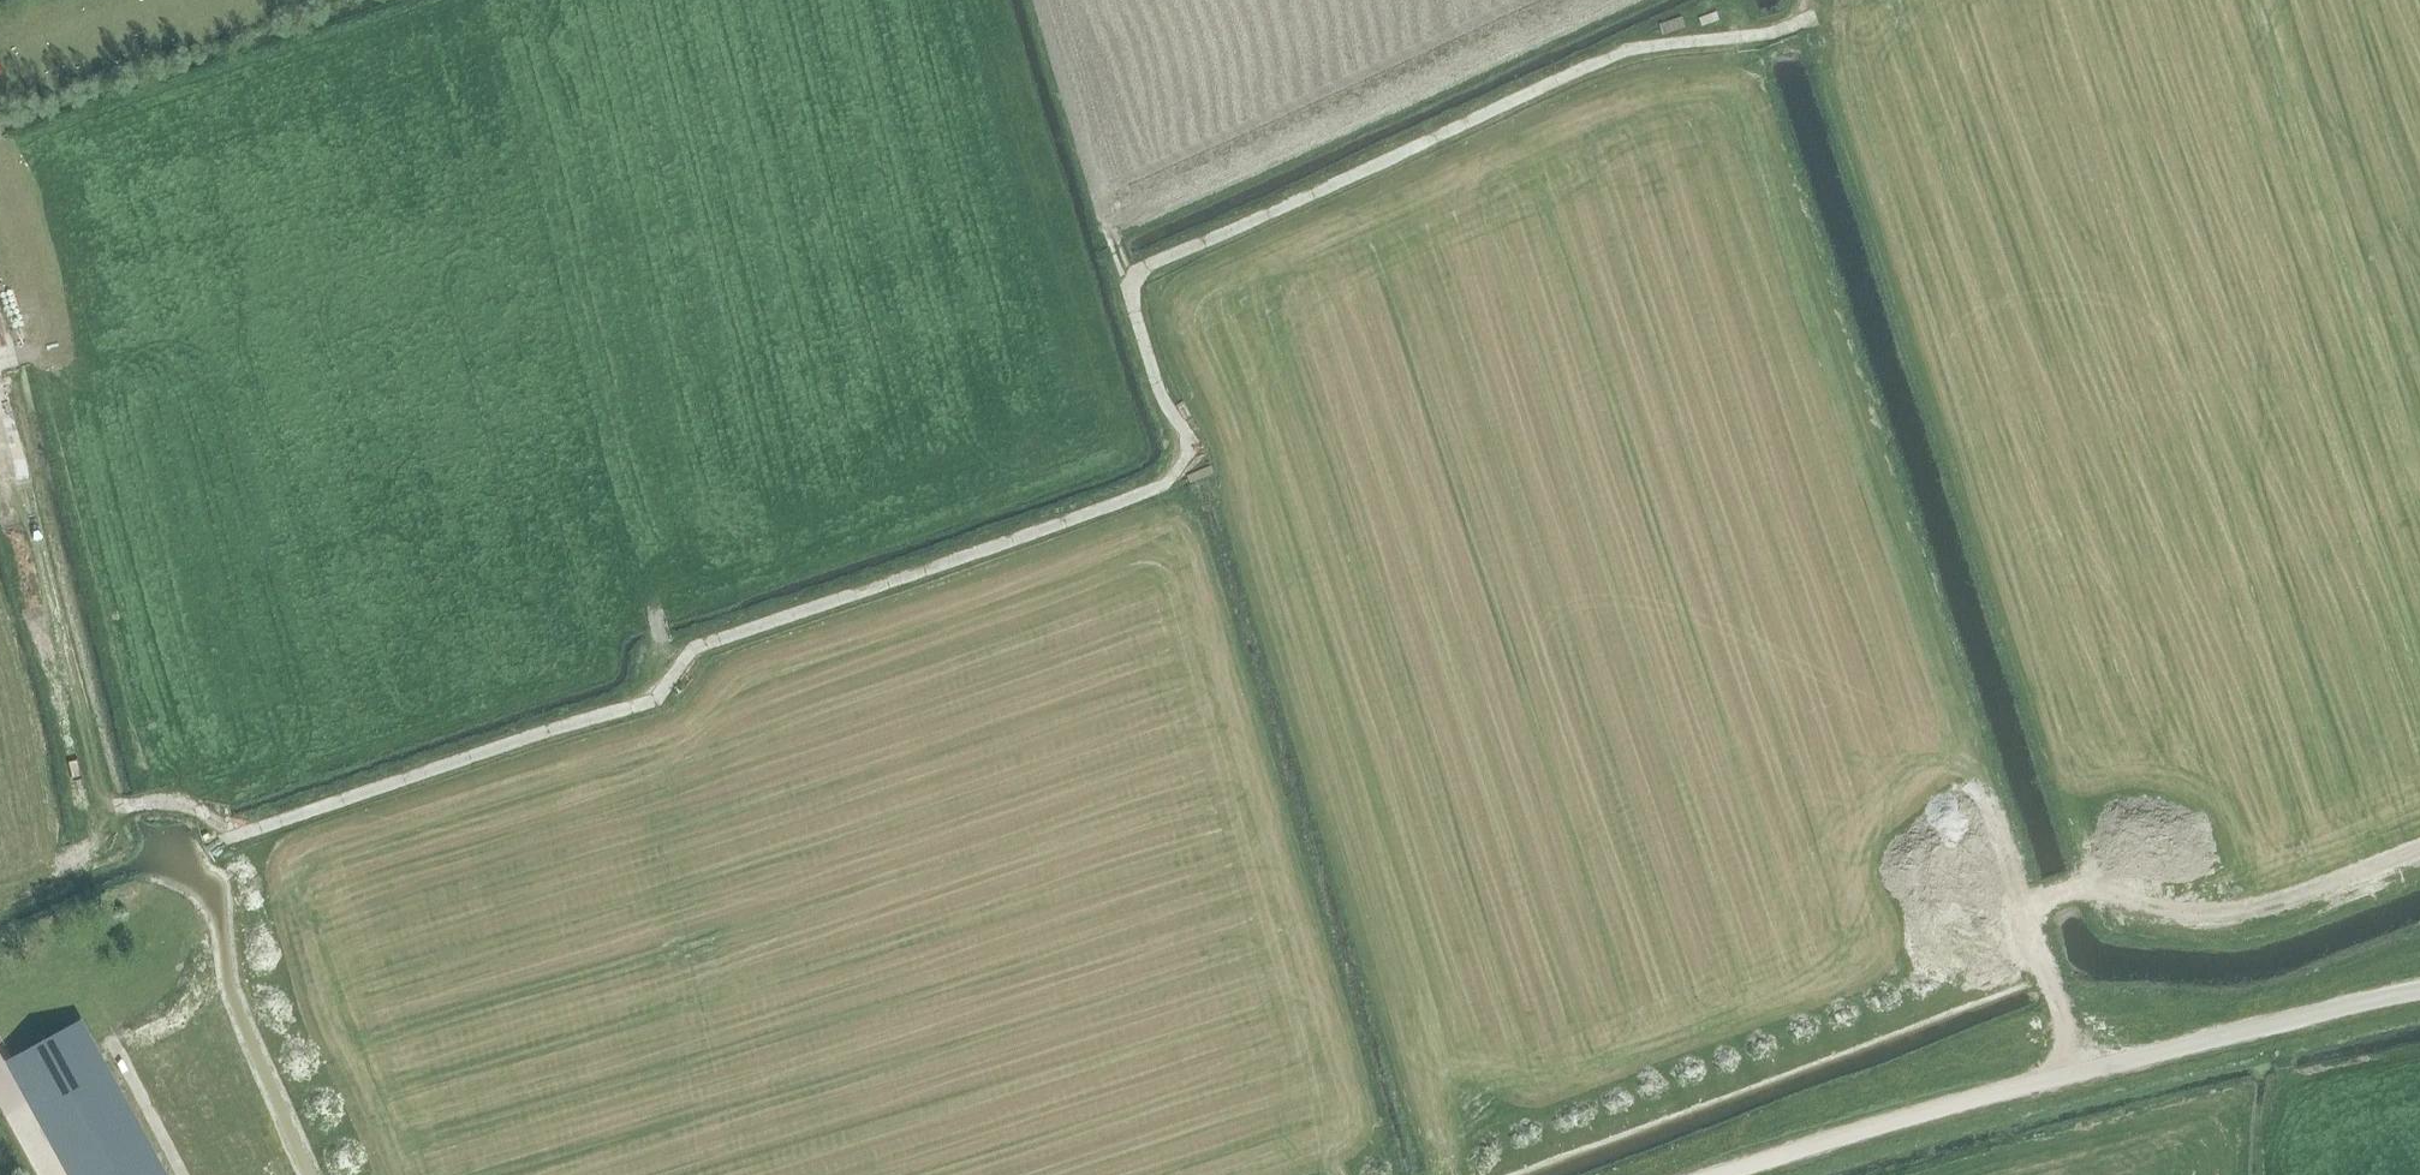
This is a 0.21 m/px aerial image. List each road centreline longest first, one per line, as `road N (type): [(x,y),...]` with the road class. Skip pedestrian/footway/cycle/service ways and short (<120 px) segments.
road 1 (unclassified): [(2419,990),(2070,1074),(1729,1174)]
road 2 (track): [(2070,1074),(2067,1038),(2024,905),(2094,881)]

